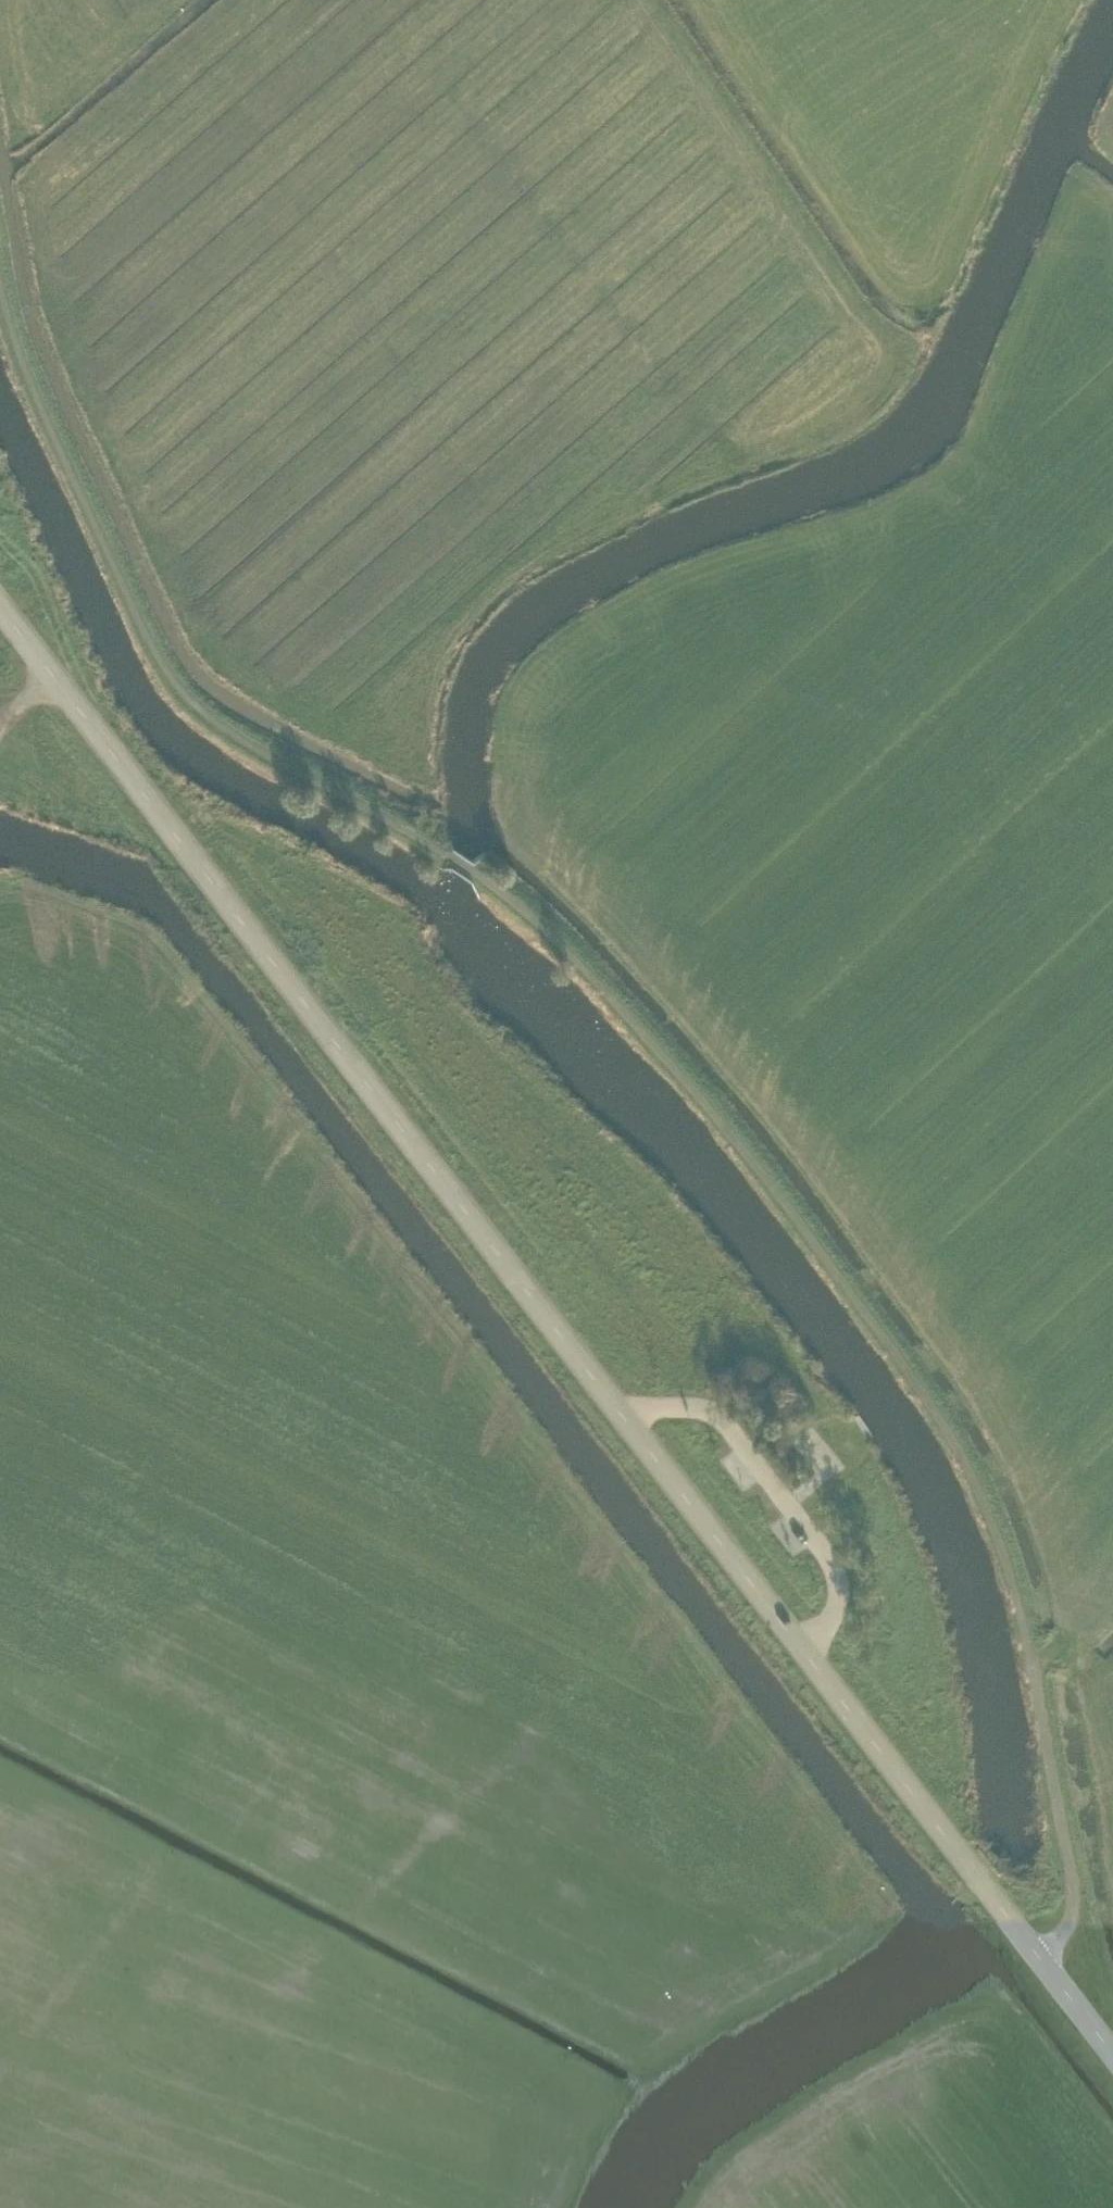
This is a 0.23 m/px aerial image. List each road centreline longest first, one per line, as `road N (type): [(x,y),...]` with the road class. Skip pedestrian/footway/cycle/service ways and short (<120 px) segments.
road 1 (tertiary): [(1112,2054),(0,608)]

